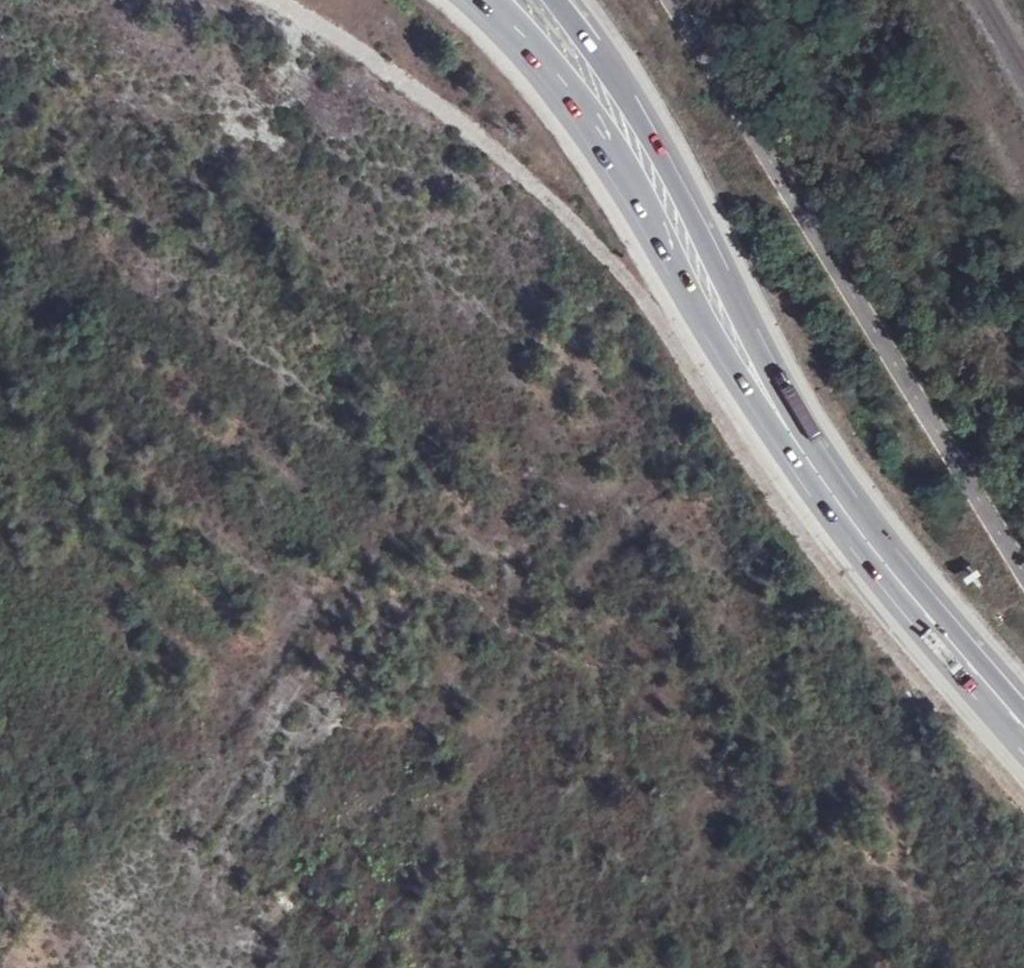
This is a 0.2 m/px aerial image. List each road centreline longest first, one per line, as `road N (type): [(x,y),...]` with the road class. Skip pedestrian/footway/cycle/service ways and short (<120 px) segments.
road 1 (primary): [(488,0),(583,108),(722,343),(772,403)]
road 2 (primary): [(772,403),(674,178),(558,0)]
road 3 (primary): [(772,403),(858,531),(1023,729)]

